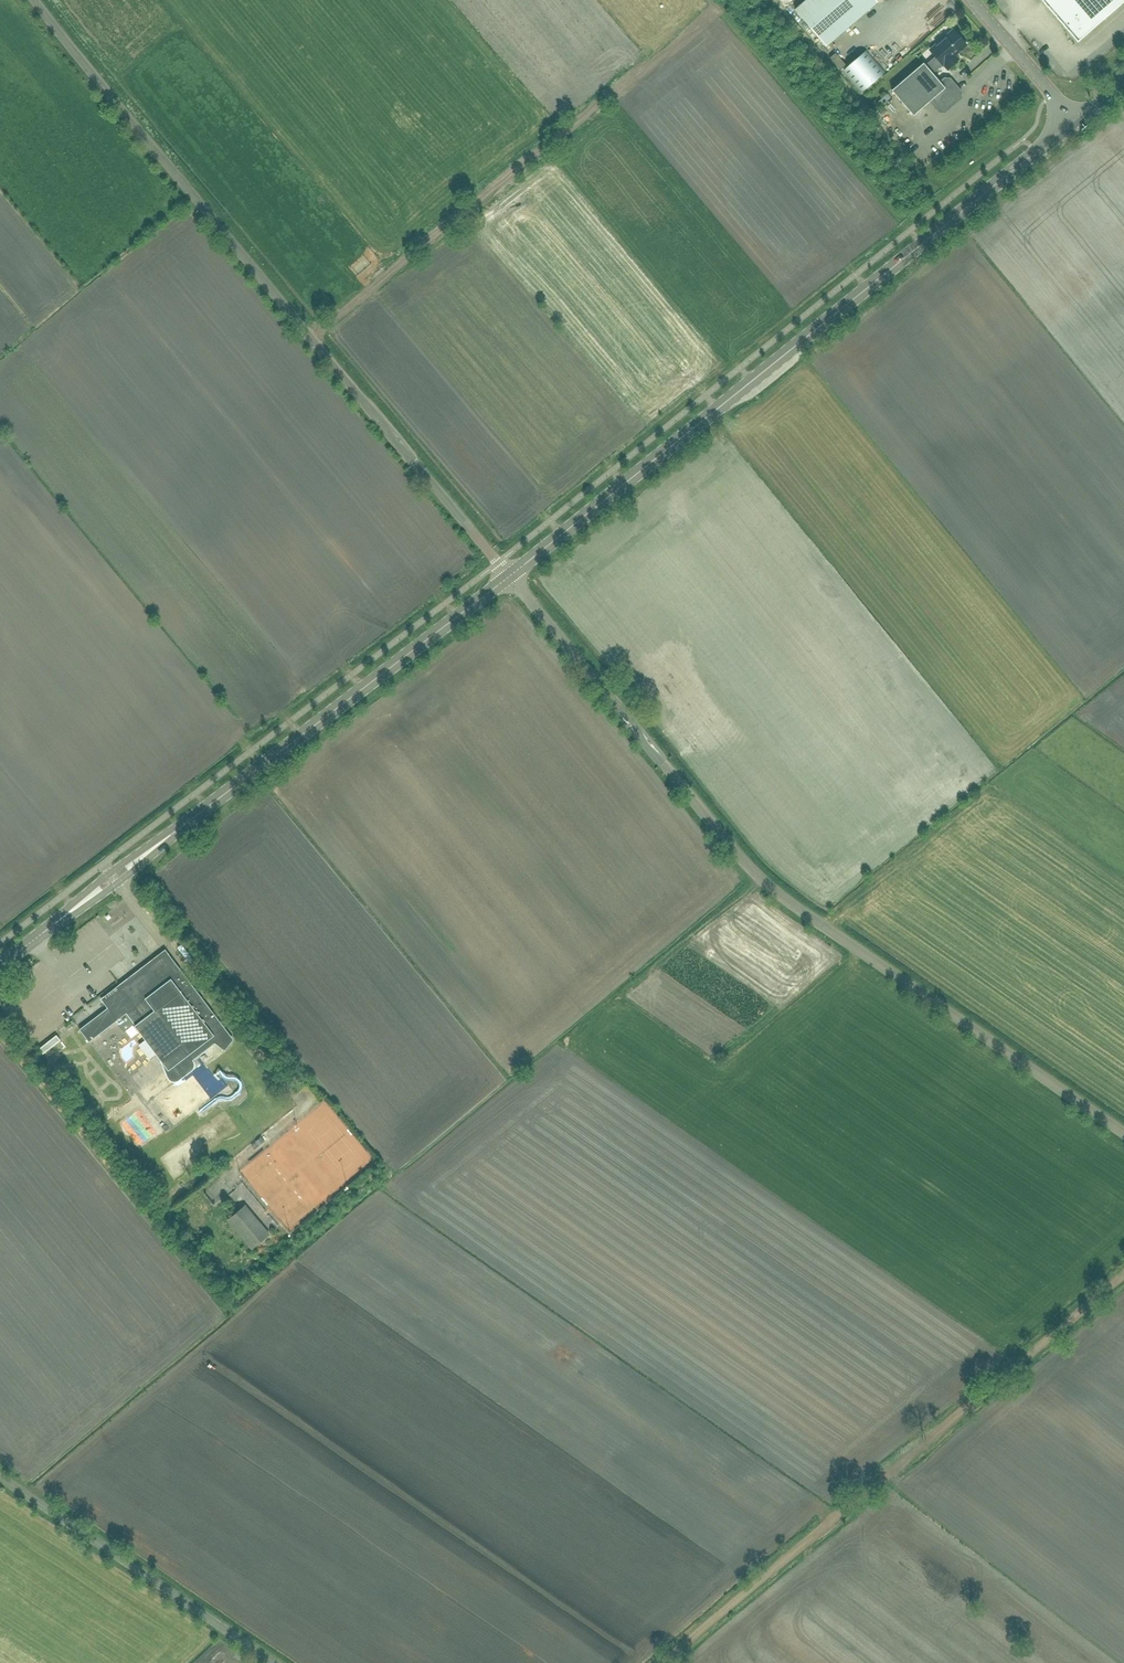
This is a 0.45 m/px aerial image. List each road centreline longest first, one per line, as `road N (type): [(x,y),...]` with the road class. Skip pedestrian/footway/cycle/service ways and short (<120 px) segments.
road 1 (unclassified): [(1123,1132),(751,867),(509,576)]
road 2 (unclassified): [(509,576),(37,0)]
road 3 (tertiary): [(509,576),(1074,121)]
road 4 (tertiary): [(0,965),(509,576)]
road 5 (track): [(1123,1275),(661,1662)]
road 6 (track): [(311,338),(717,8)]
road 7 (unclassified): [(275,1662),(0,1476)]
road 8 (tertiary): [(1074,121),(972,0)]

